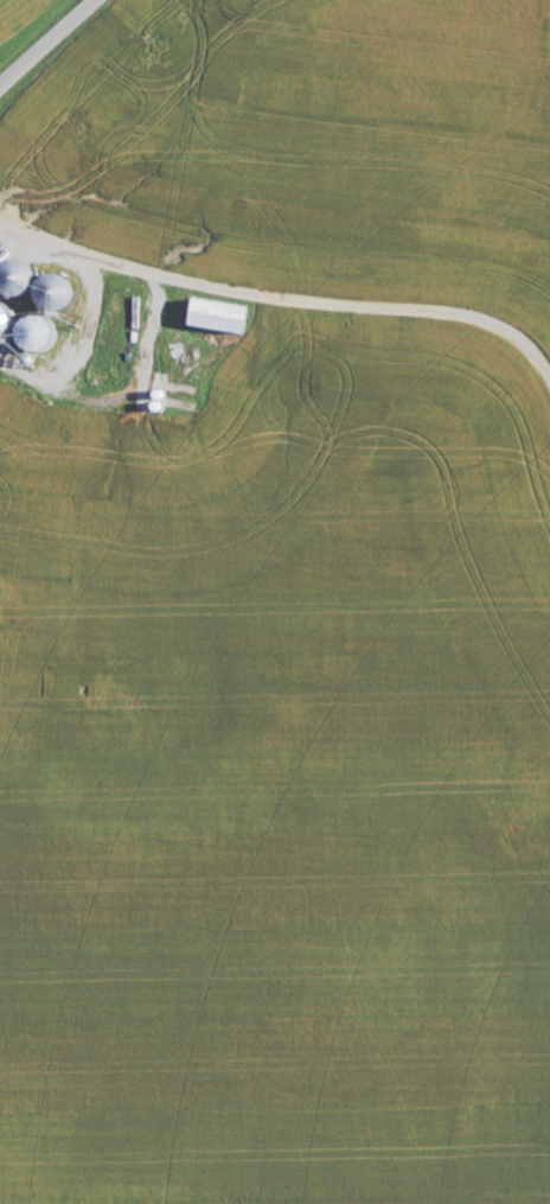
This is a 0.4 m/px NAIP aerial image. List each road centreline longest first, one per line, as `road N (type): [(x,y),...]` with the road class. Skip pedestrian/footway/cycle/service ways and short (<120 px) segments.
road 1 (residential): [(549,314),(0,179)]
road 2 (secondary): [(0,89),(99,0)]

